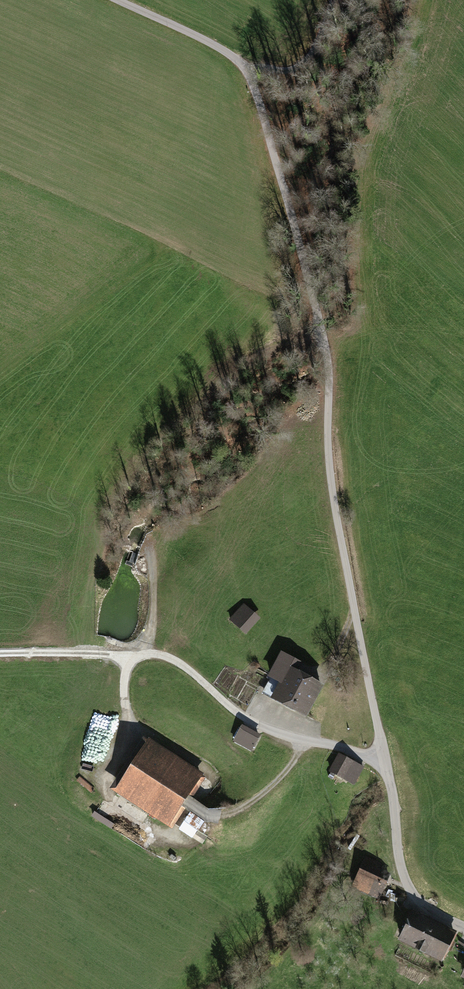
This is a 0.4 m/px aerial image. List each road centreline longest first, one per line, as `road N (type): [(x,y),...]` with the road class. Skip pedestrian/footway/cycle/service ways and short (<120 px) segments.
road 1 (unclassified): [(463,925),(415,900),(400,867),(331,476),(330,363),(258,93),(246,67),(214,44),(119,0)]
road 2 (track): [(384,758),(250,723),(175,661),(138,659)]
road 3 (track): [(0,660),(138,659)]
road 4 (track): [(211,821),(237,817),(284,784),(313,740)]
road 5 (track): [(246,67),(280,74),(302,67),(318,46),(333,0)]

